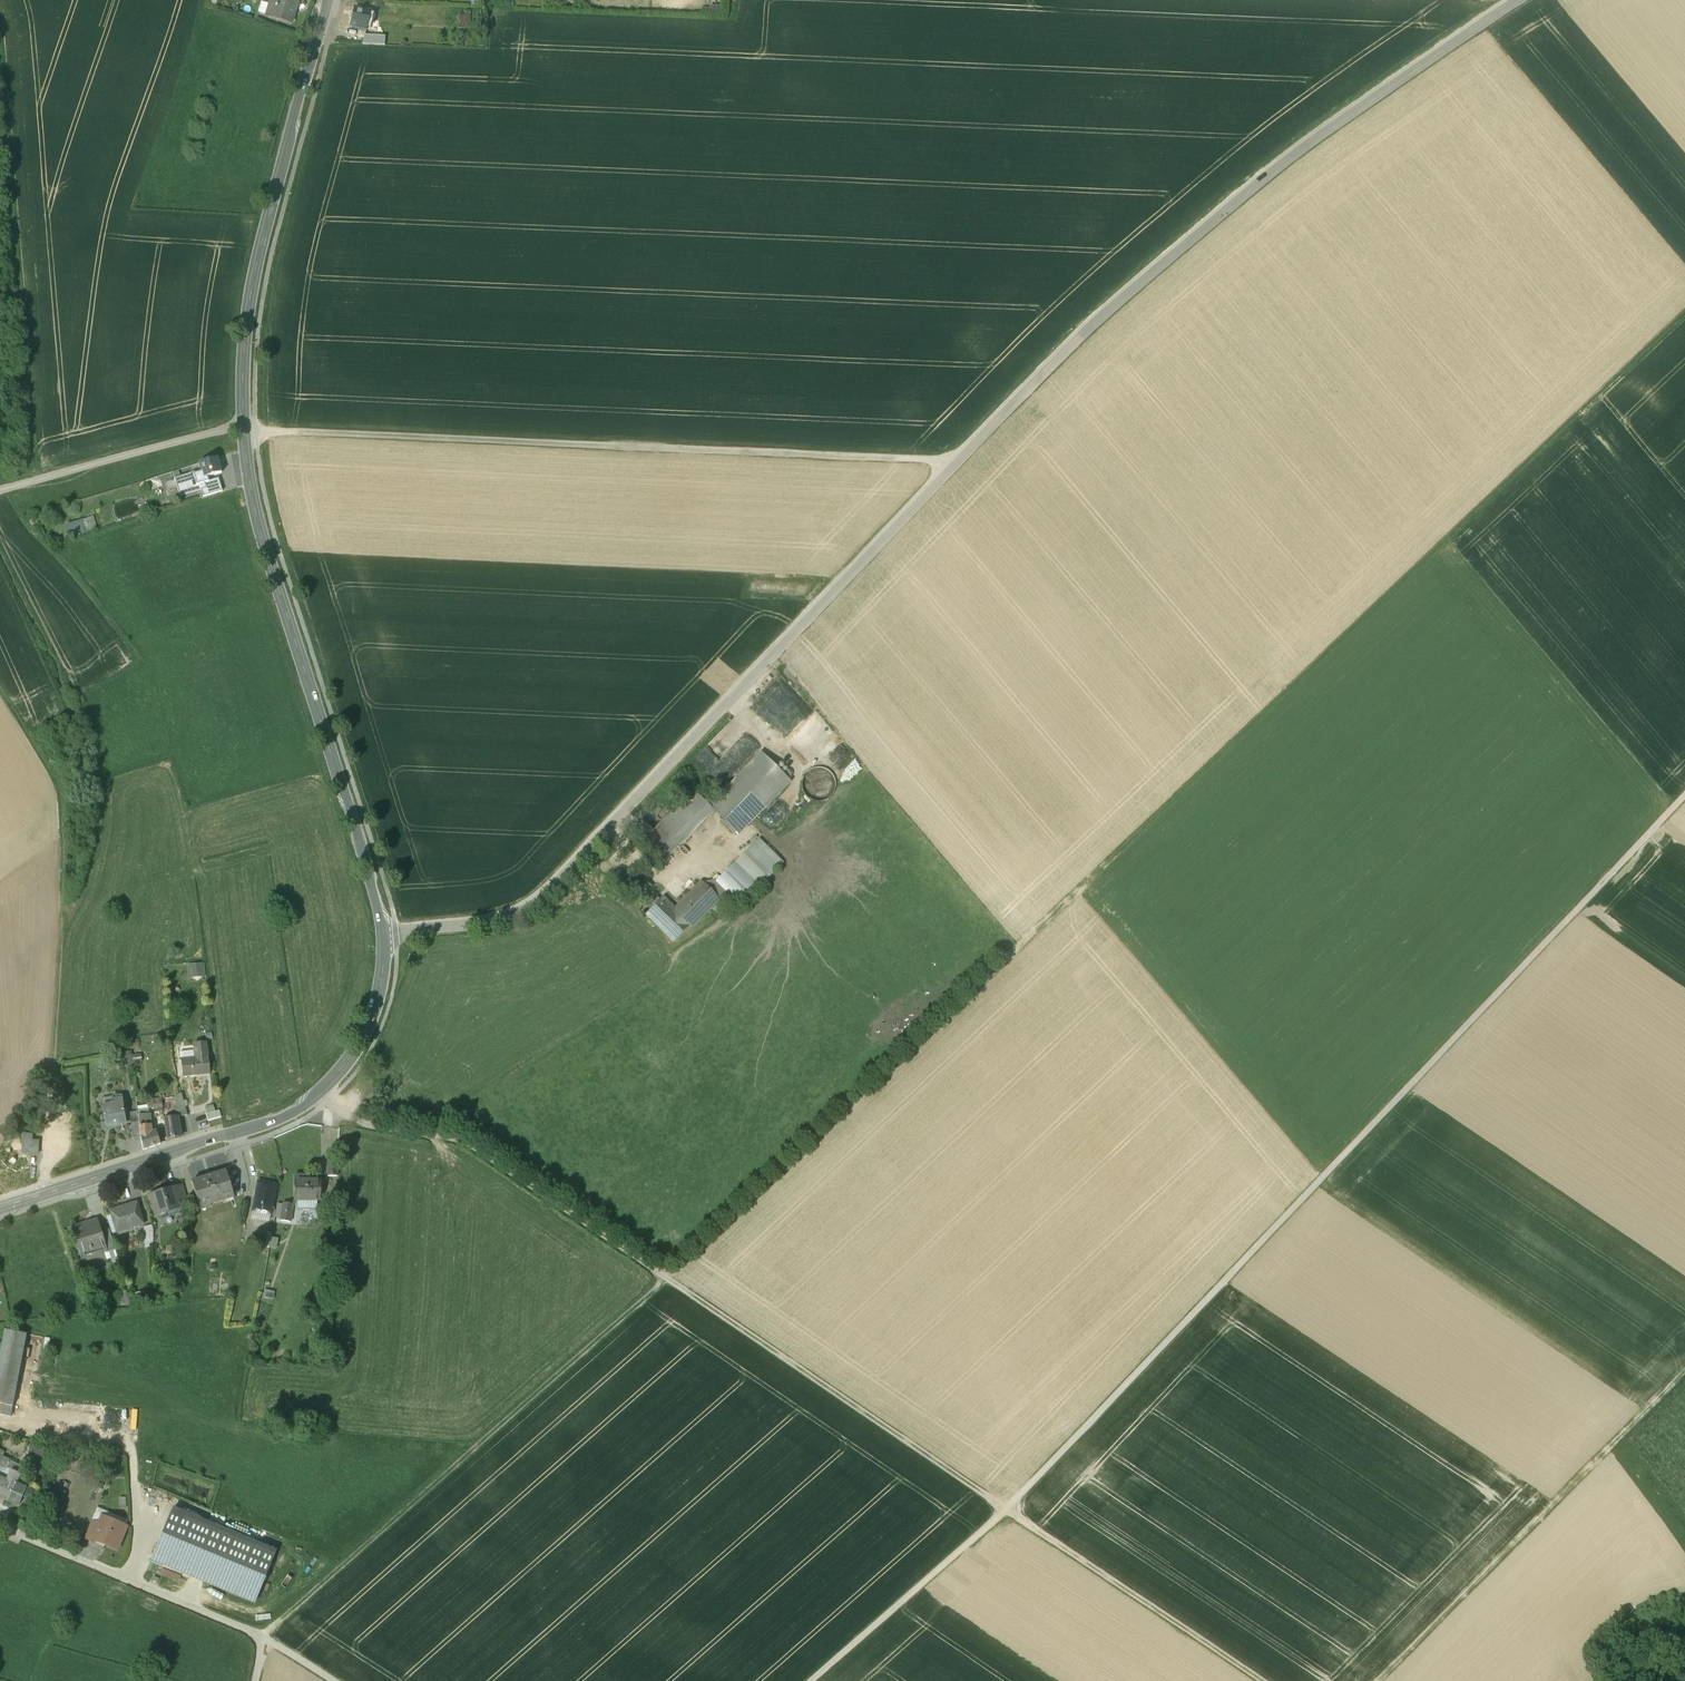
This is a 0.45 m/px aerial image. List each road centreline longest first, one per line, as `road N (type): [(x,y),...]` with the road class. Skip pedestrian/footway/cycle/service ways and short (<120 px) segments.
road 1 (track): [(1684,330),(999,979),(665,1276),(502,1440),(262,1638)]
road 2 (tertiary): [(396,934),(496,920),(533,905),(1067,349),(1274,172),(1427,63)]
road 3 (track): [(1684,811),(1015,1518),(834,1680)]
road 4 (track): [(322,1092),(358,1121),(441,1135),(509,1170),(1262,1680)]
road 5 (secondary): [(383,937),(305,657),(260,539),(241,426),(252,284),(328,0)]
road 6 (track): [(253,427),(962,459)]
road 7 (secondary): [(0,1208),(262,1125),(314,1099),(364,1037),(382,975),(383,937)]
road 8 (track): [(44,477),(0,21)]
road 9 (track): [(1684,1370),(1375,1680)]
road 10 (track): [(1049,931),(795,631)]
road 11 (track): [(0,489),(253,427)]
road 12 (track): [(332,1680),(247,1630),(133,1580)]
road 13 (track): [(59,910),(79,898),(95,854),(95,752)]

